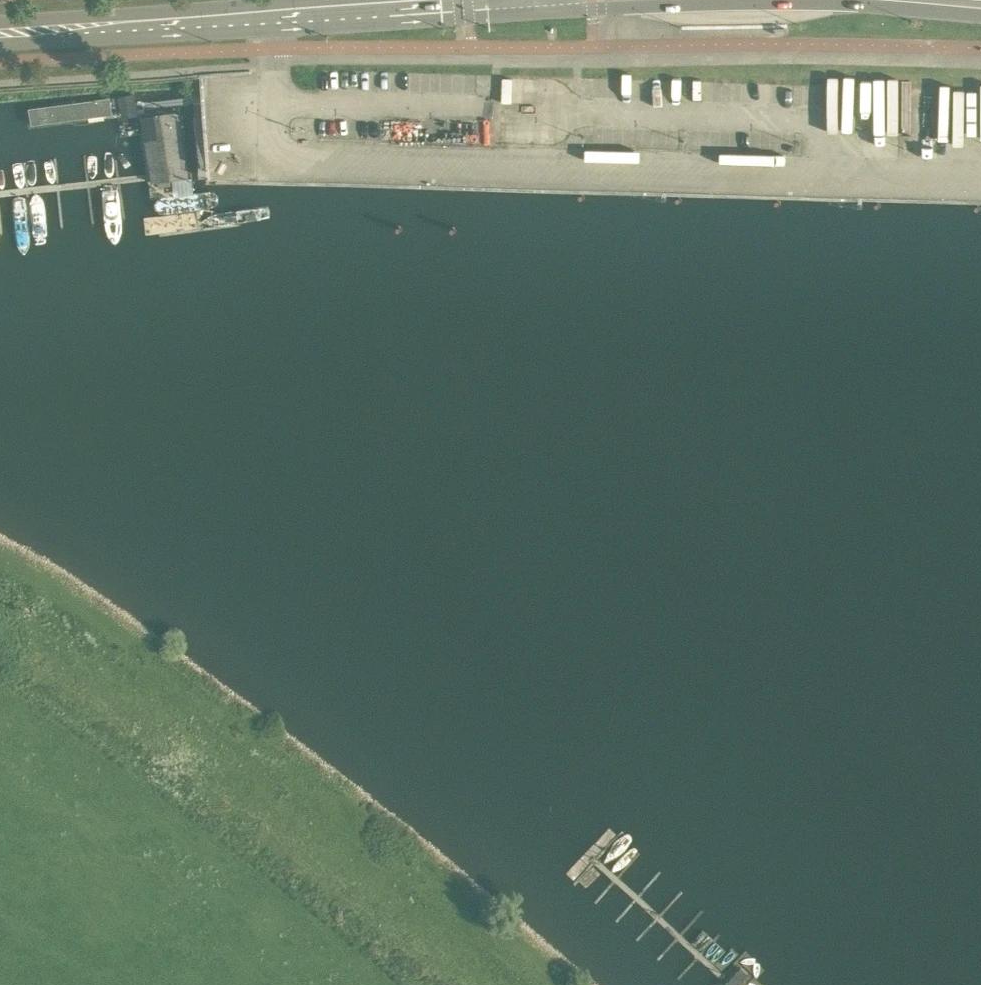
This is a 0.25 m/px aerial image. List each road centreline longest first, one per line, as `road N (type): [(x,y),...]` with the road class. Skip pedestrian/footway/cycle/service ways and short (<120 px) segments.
road 1 (secondary): [(0,45),(529,13)]
road 2 (secondary): [(529,13),(736,3),(980,16)]
road 3 (secondary): [(296,0),(0,23)]

